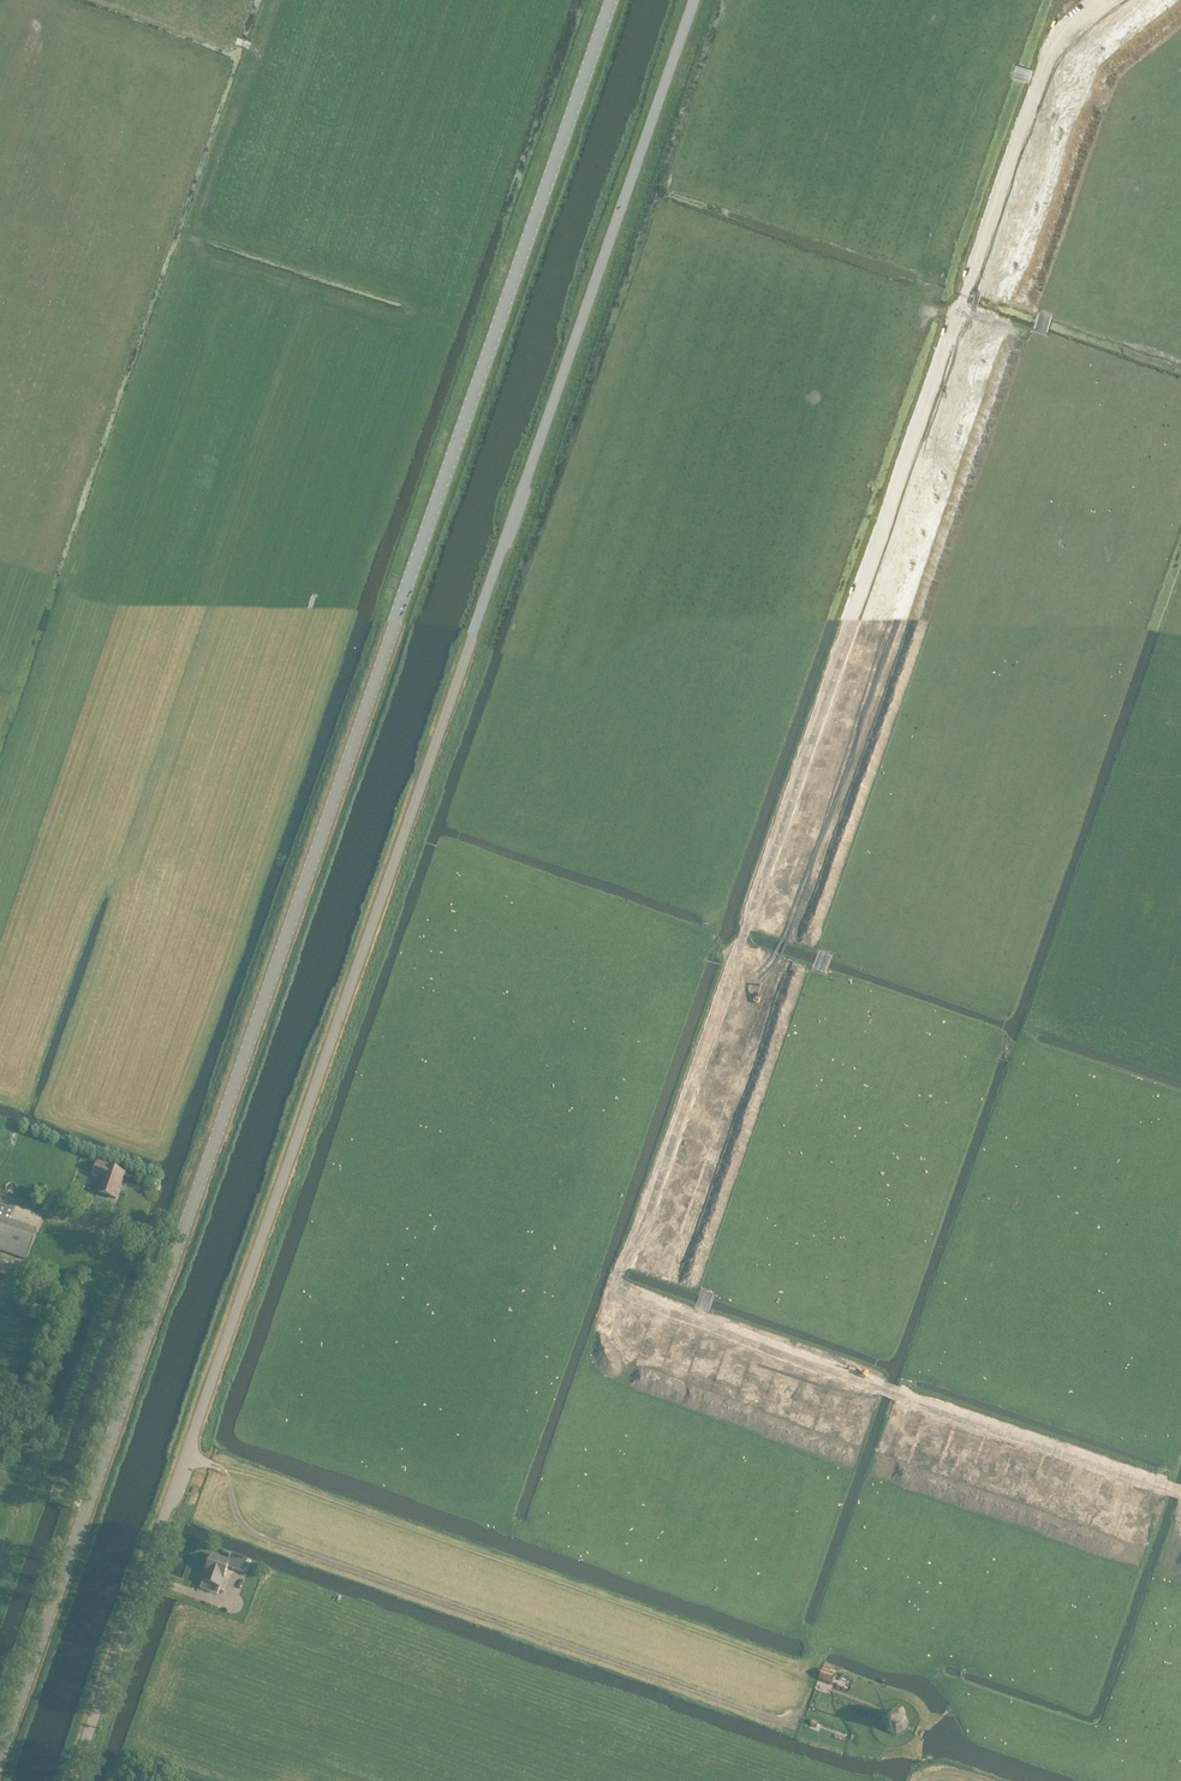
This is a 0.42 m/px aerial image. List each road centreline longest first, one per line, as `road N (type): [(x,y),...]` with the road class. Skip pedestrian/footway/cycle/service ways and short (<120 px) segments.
road 1 (unclassified): [(73,1780),(698,0)]
road 2 (tertiary): [(0,1752),(611,0)]
road 3 (track): [(801,1712),(788,1722),(275,1541),(245,1527),(224,1465)]
road 4 (track): [(224,1465),(799,1672),(818,1640)]

